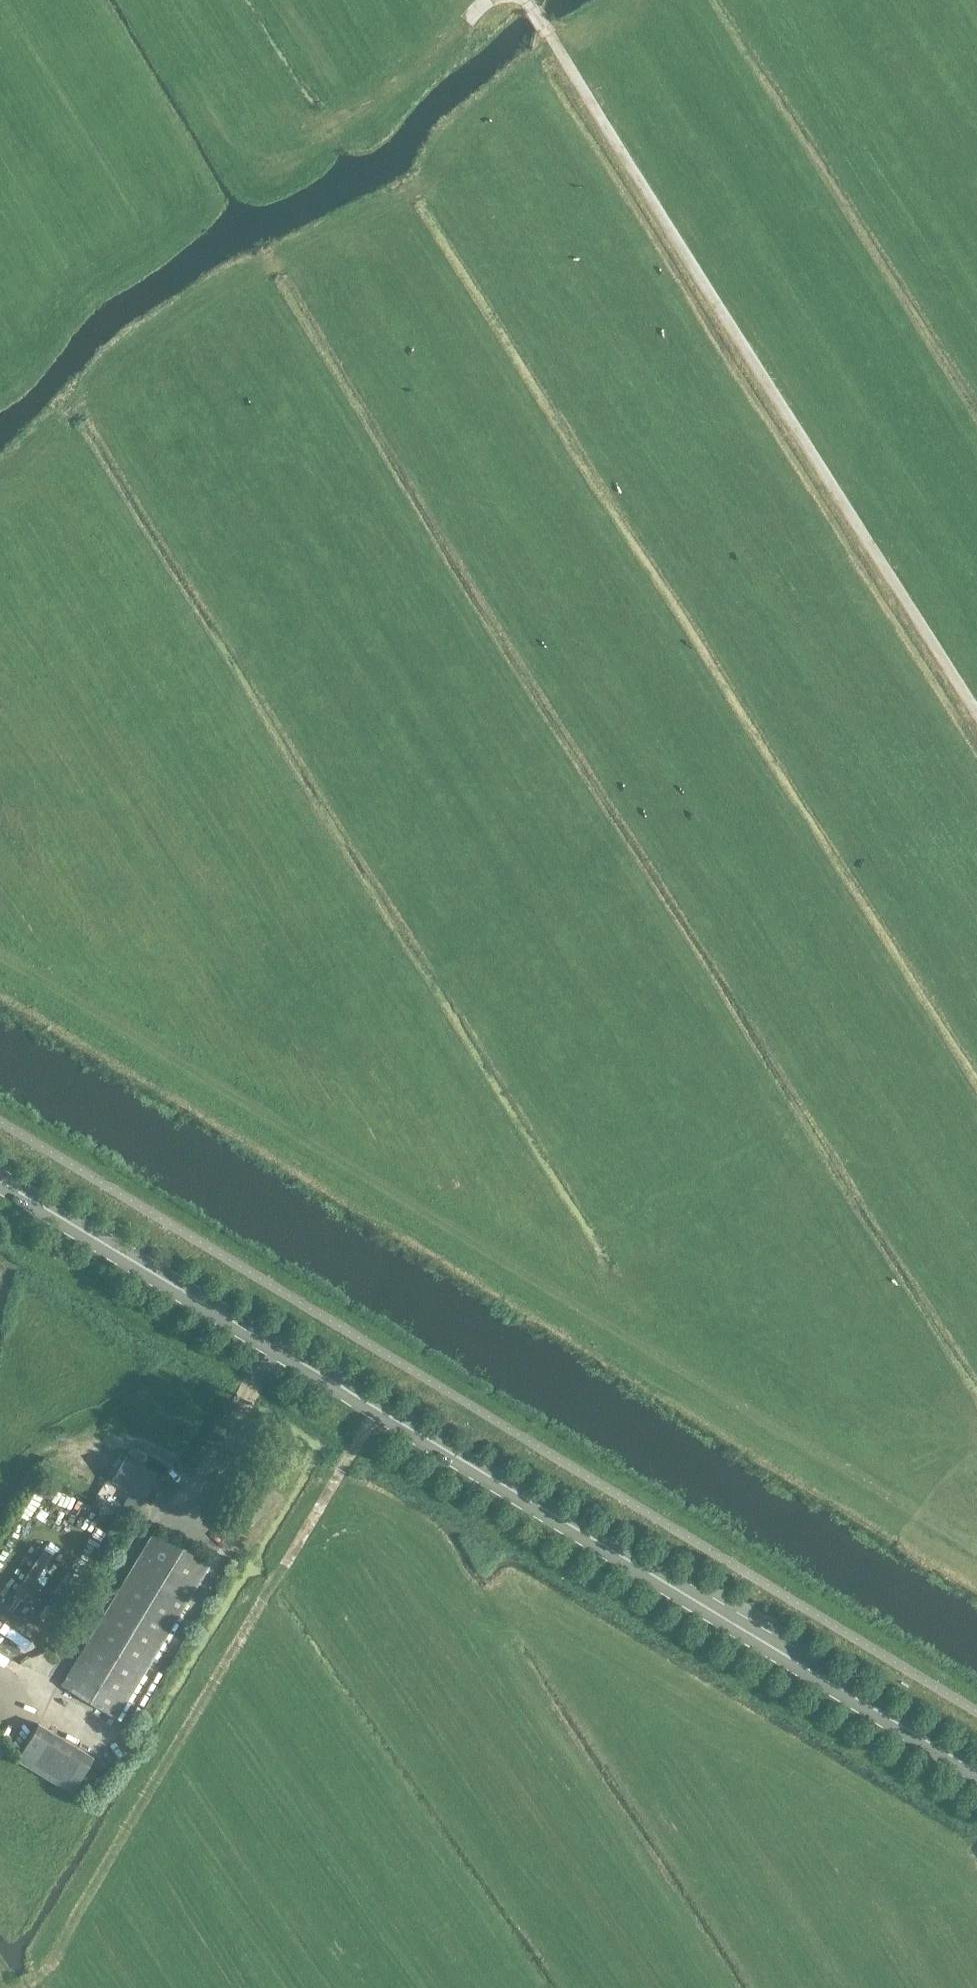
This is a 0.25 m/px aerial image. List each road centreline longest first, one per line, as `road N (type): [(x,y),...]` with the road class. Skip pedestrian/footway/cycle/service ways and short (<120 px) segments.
road 1 (track): [(976,1549),(0,959)]
road 2 (secondary): [(976,1771),(0,1182)]
road 3 (track): [(976,709),(527,1)]
road 4 (track): [(487,0),(400,84),(300,132)]

